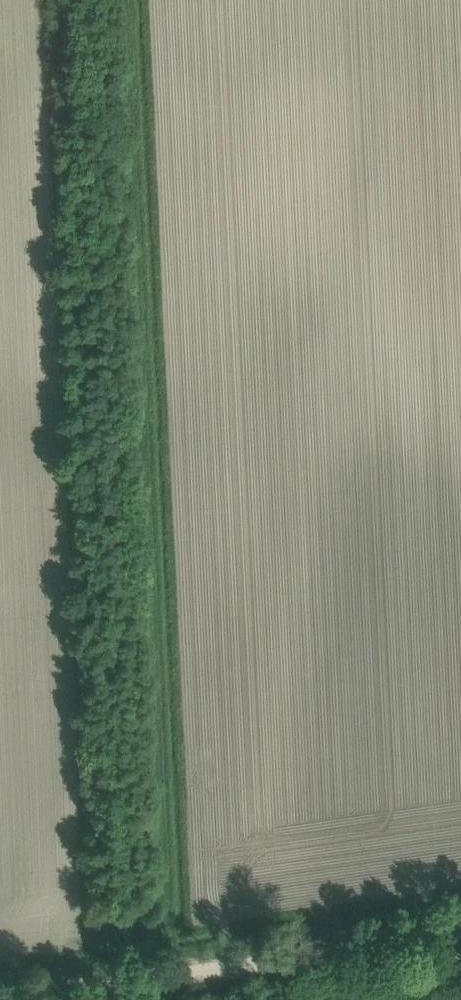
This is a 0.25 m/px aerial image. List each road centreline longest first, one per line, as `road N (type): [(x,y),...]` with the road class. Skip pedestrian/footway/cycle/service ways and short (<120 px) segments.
road 1 (track): [(0,999),(460,932)]

